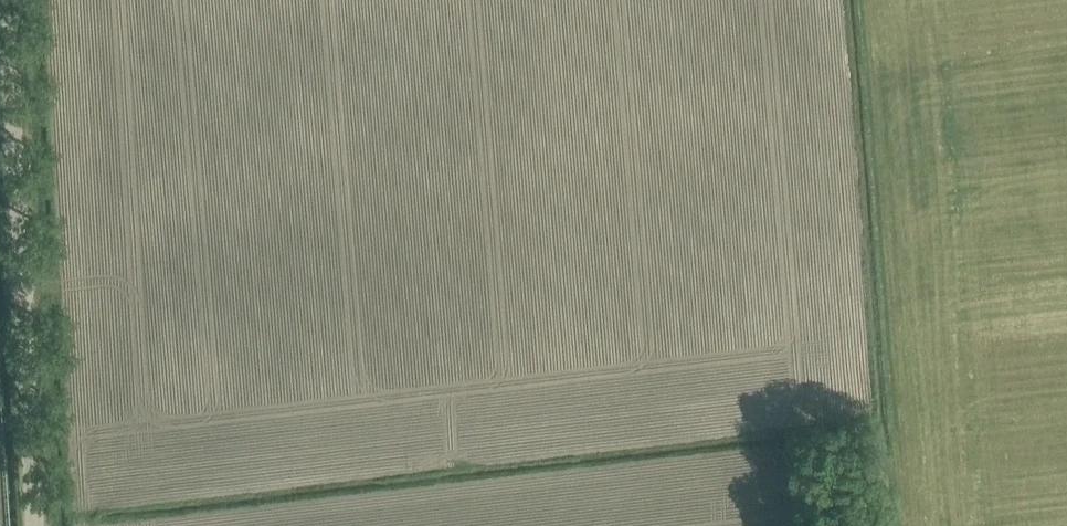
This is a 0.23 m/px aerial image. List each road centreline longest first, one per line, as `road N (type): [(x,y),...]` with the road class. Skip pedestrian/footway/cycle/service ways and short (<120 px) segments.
road 1 (unclassified): [(50,525),(13,0)]

